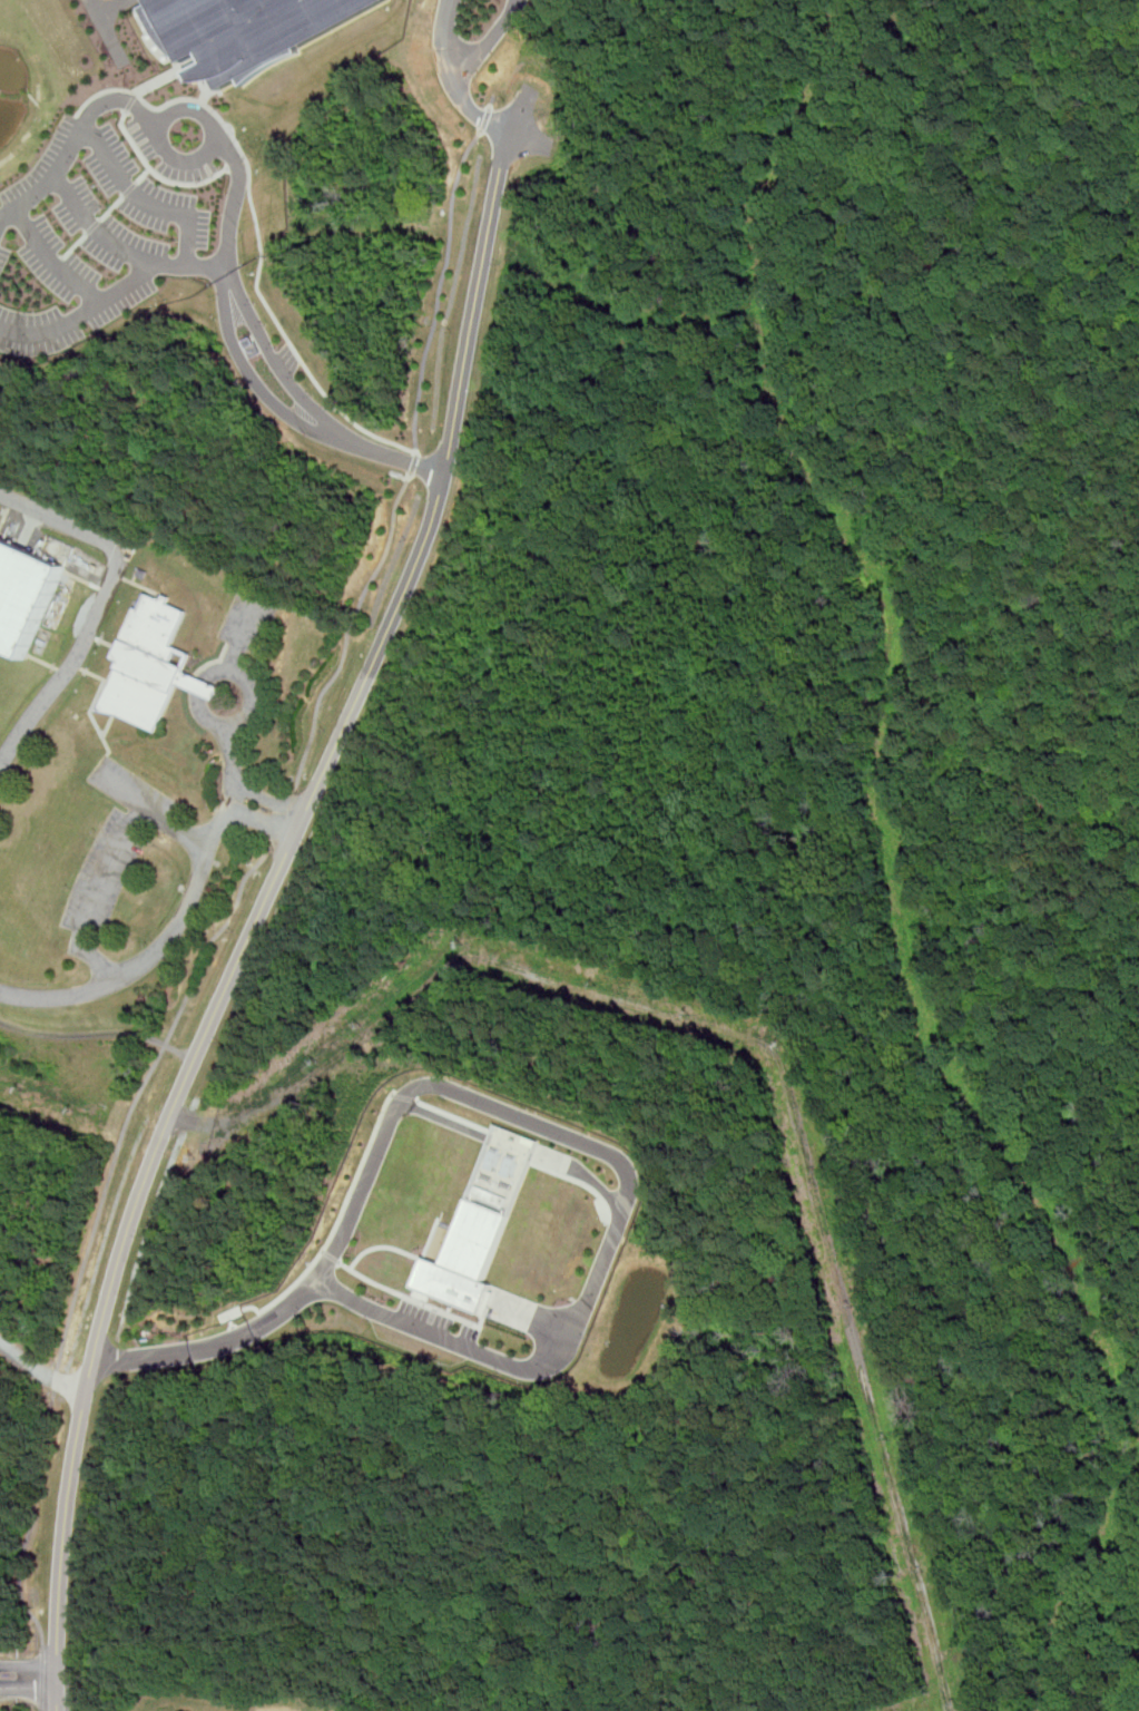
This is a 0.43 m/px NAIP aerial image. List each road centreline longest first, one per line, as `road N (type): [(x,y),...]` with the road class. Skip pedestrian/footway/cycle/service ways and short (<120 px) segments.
road 1 (residential): [(57,1710),(63,1535),(88,1379),(127,1223),(423,547),(445,477),(502,169),(530,96)]
road 2 (track): [(195,1064),(157,1042),(48,1038),(0,1027)]

